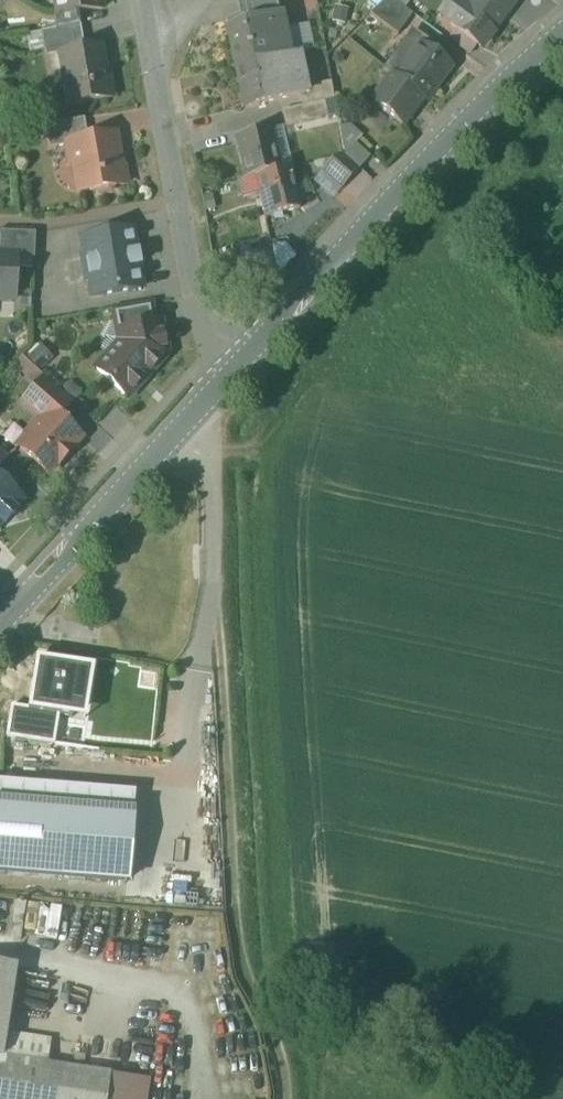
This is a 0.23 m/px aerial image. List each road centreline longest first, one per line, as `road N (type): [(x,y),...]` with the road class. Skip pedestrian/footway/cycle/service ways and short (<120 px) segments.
road 1 (tertiary): [(562,32),(461,126),(242,360)]
road 2 (tertiary): [(242,360),(0,625)]
road 3 (residential): [(242,360),(212,348),(199,305),(157,40)]

